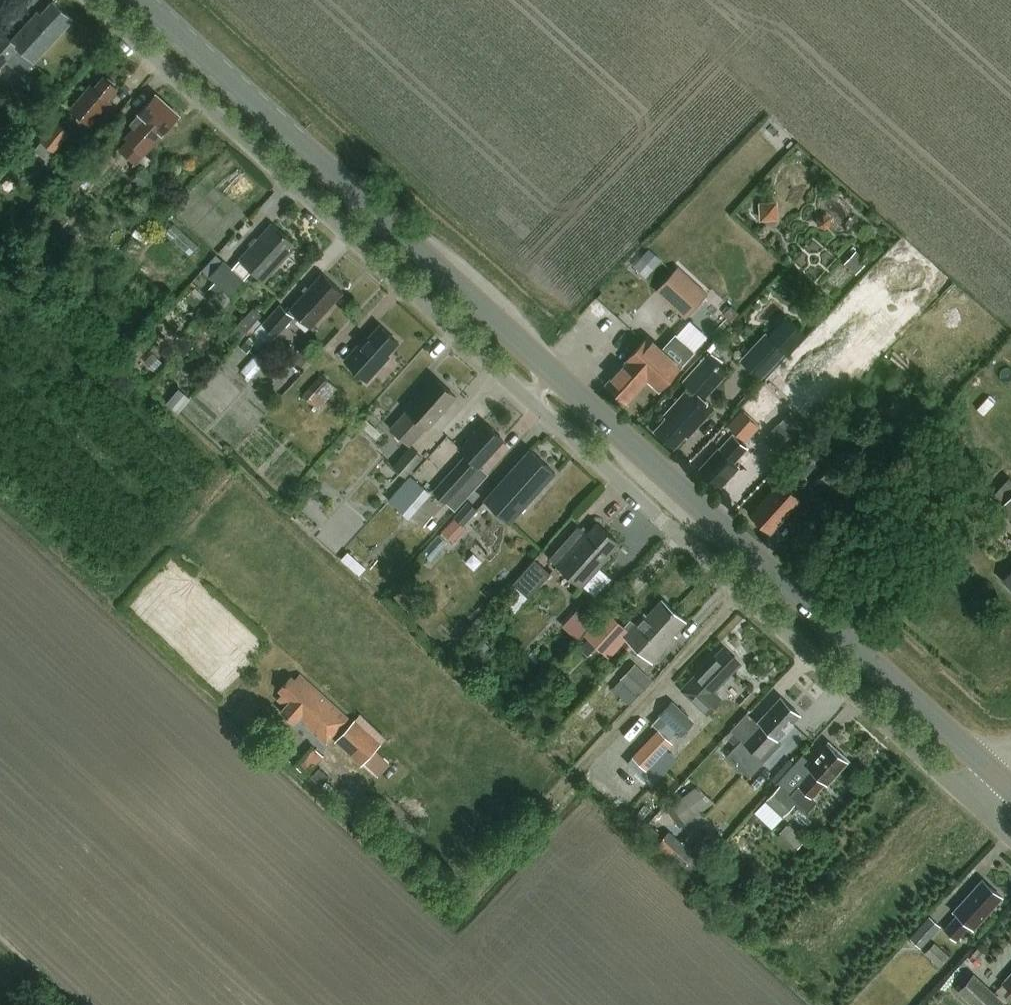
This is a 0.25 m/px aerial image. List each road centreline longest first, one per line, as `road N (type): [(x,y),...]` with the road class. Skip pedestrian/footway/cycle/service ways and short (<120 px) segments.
road 1 (unclassified): [(977,807),(91,0)]
road 2 (secondary): [(999,778),(144,0)]

